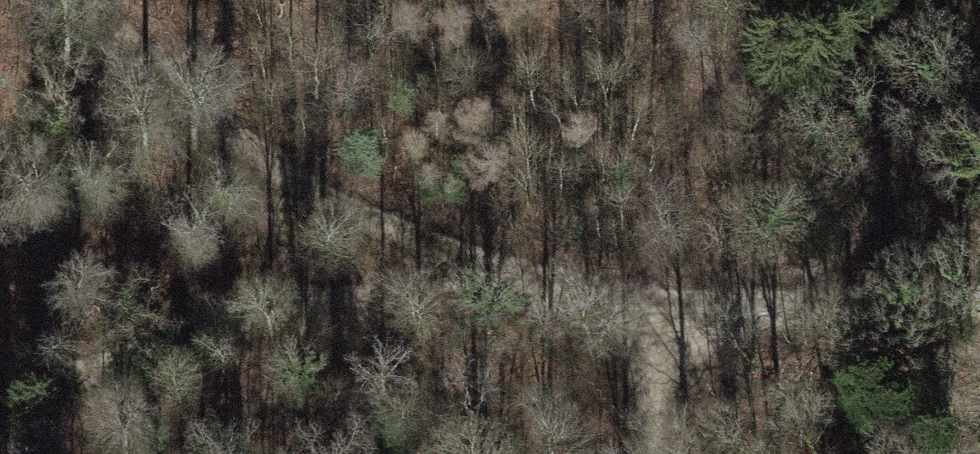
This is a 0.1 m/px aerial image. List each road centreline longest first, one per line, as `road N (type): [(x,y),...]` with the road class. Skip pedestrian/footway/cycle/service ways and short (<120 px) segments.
road 1 (track): [(0,403),(252,305),(569,291)]
road 2 (track): [(569,291),(305,180),(106,0)]
road 3 (track): [(55,453),(450,296)]
road 4 (track): [(659,295),(979,289)]
road 5 (track): [(659,295),(658,453)]
road 6 (track): [(252,305),(305,180)]

